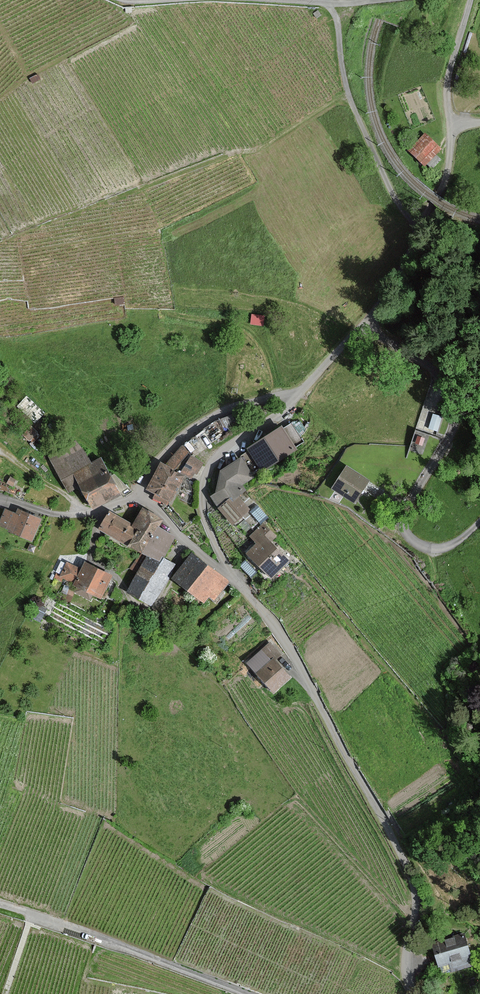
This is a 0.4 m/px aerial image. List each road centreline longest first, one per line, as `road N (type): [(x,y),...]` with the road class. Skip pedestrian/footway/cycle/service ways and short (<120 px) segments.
road 1 (unclassified): [(230,571),(294,657),(406,866),(415,902),(406,965),(416,993)]
road 2 (unclassified): [(360,326),(431,368),(455,398),(450,436),(405,509),(405,531),(432,549),(479,523)]
road 3 (residential): [(298,395),(251,402),(209,420),(171,449),(145,486),(149,504),(185,540),(230,571)]
road 4 (unclassified): [(380,0),(323,3),(337,21),(355,113),(418,231)]
road 5 (track): [(248,993),(0,905)]
road 6 (unclassified): [(470,0),(448,83),(447,174),(418,231)]
road 7 (unclassified): [(298,395),(230,444),(205,477),(204,518),(230,571)]

